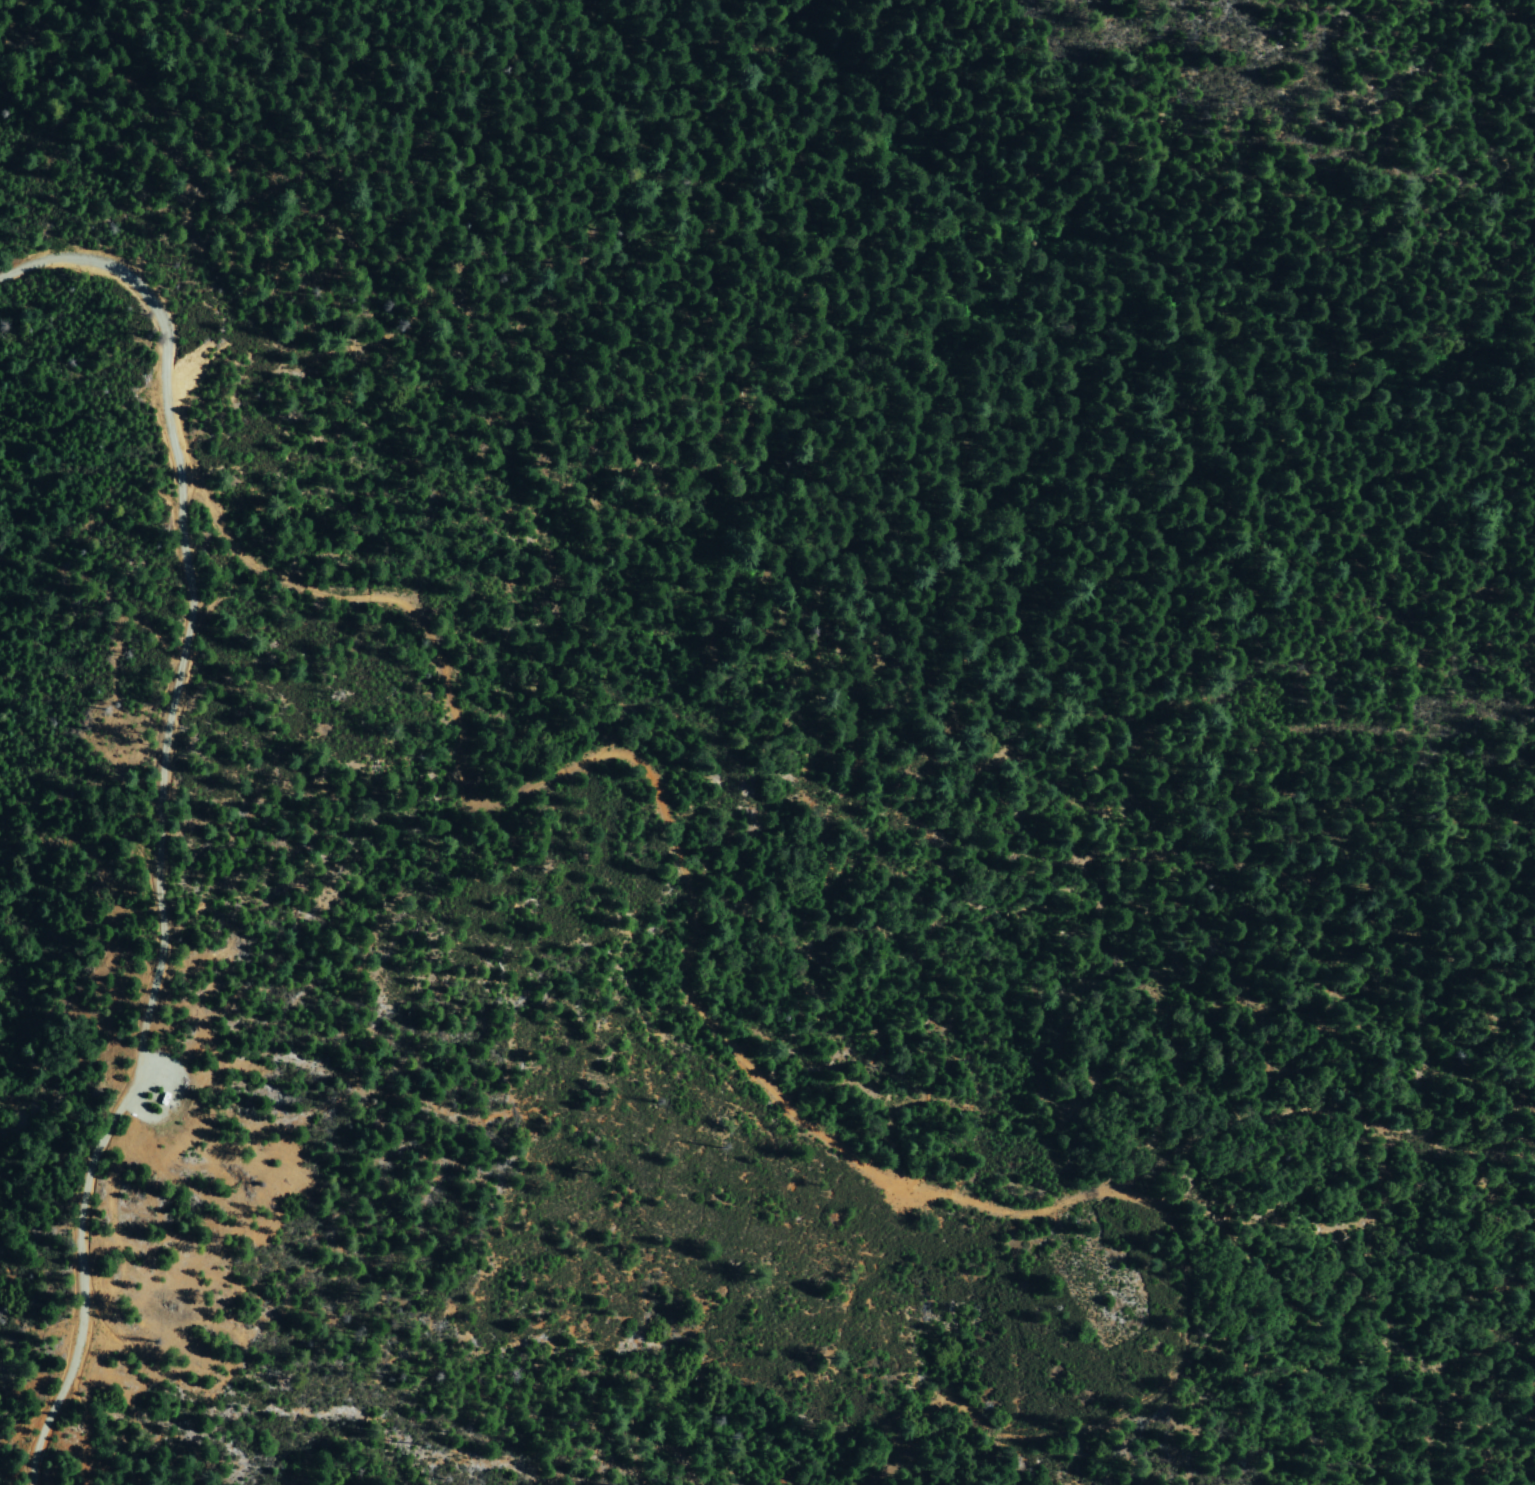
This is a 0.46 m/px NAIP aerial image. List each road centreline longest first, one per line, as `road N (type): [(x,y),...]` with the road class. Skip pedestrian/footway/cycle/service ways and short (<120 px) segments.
road 1 (track): [(170,452),(226,539),(262,570),(304,589),(388,599),(422,620),(437,639),(450,780),(462,793),(516,793),(582,759),(636,761),(689,897),(684,973),(693,1000),(793,1115),(889,1177),(943,1198),(1026,1216),(1069,1195),(1113,1191),(1151,1206)]
road 2 (track): [(0,272),(57,258),(96,260),(124,275),(150,306),(161,339),(192,595),(156,805),(159,946),(150,1003),(127,1092),(80,1208),(74,1359),(41,1434),(34,1484)]

